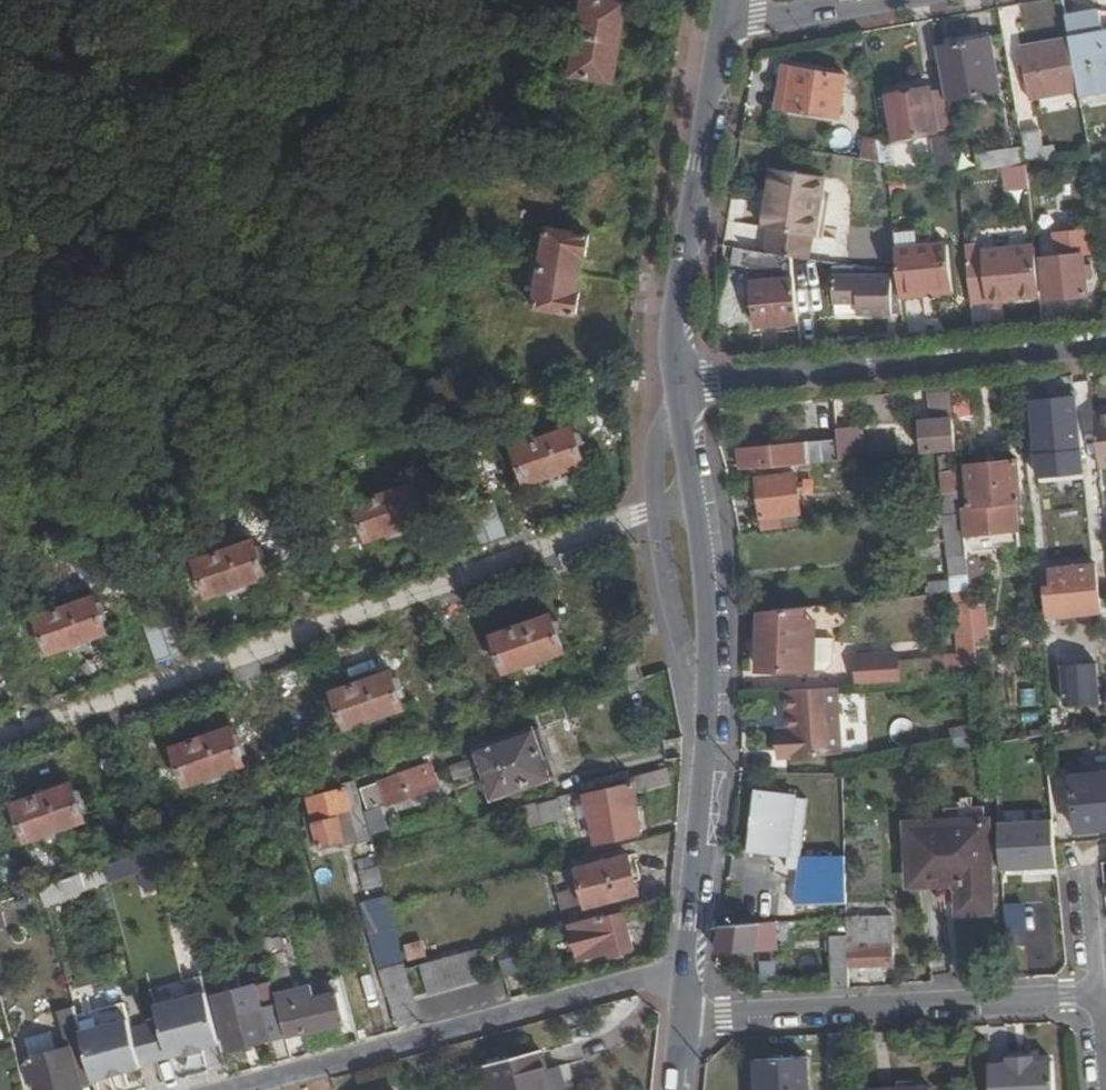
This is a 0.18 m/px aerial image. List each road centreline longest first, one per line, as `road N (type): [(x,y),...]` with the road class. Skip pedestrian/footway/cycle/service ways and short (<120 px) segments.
road 1 (residential): [(0,731),(658,509)]
road 2 (residential): [(683,977),(653,975),(237,1089)]
road 3 (residential): [(677,386),(1105,343)]
road 4 (residential): [(1099,995),(680,1013)]
road 5 (secondary): [(726,16),(679,276),(677,386)]
road 6 (secondary): [(704,734),(683,977)]
road 7 (secondary): [(696,503),(704,734)]
road 8 (unclassified): [(658,509),(673,642),(704,734)]
road 9 (residential): [(885,0),(756,23),(726,16)]

